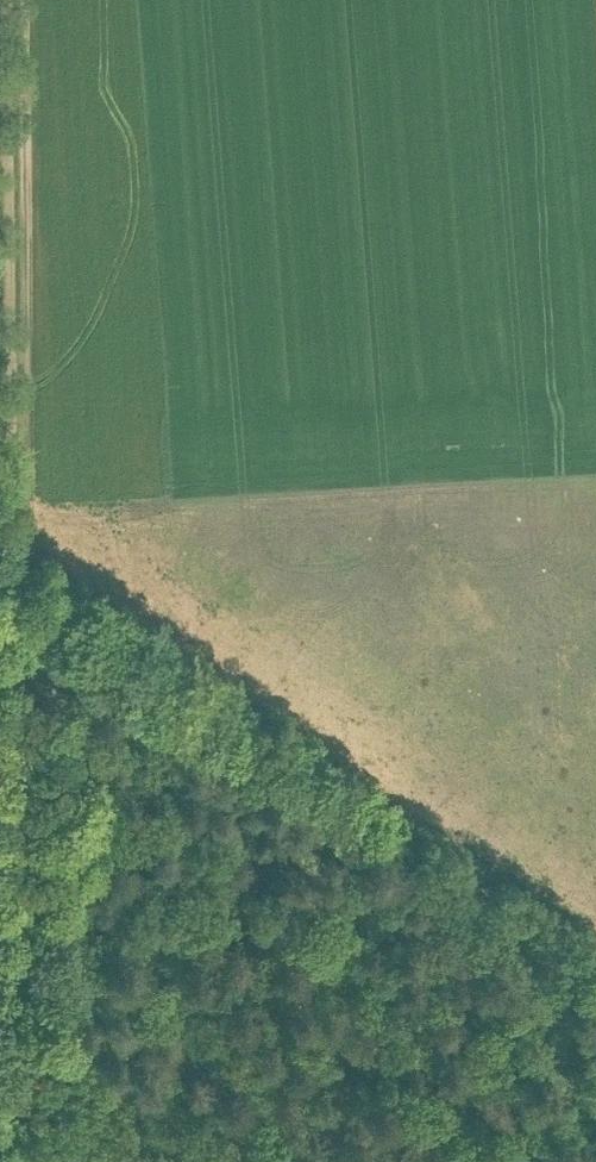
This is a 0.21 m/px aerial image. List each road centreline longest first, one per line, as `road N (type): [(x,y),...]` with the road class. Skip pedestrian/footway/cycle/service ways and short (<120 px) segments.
road 1 (track): [(8,540),(595,948)]
road 2 (track): [(6,0),(9,386)]
road 3 (track): [(7,773),(10,1041)]
road 4 (track): [(8,540),(7,773)]
road 5 (track): [(9,386),(8,540)]
road 6 (track): [(10,1041),(12,1161)]

